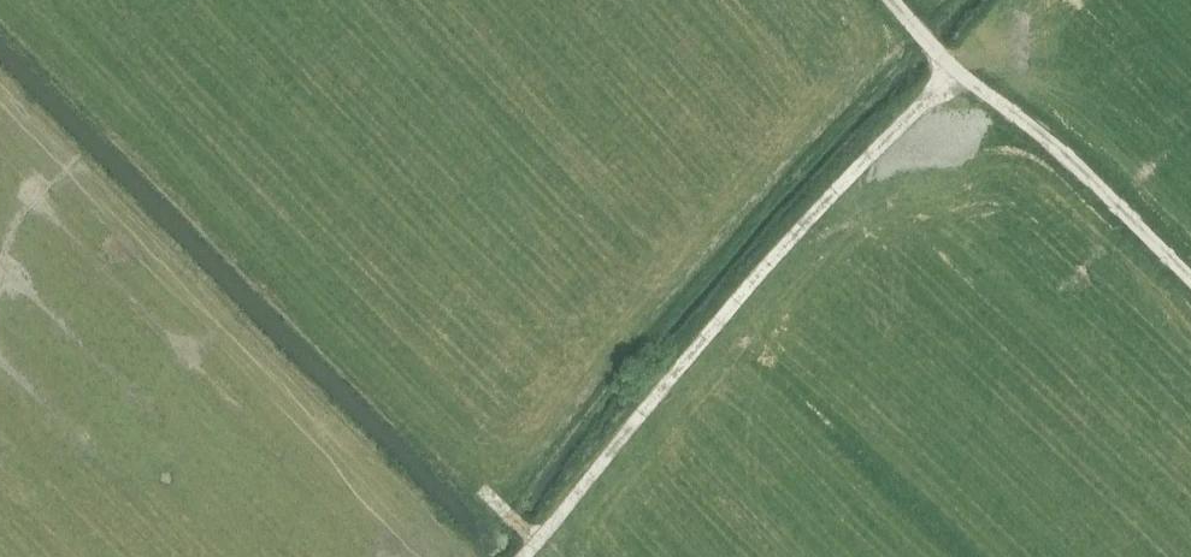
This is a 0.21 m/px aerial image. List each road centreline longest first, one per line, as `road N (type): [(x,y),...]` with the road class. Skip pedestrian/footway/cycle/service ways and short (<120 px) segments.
road 1 (track): [(954,69),(831,194),(524,556)]
road 2 (track): [(1190,279),(1067,154),(954,69),(891,0)]

